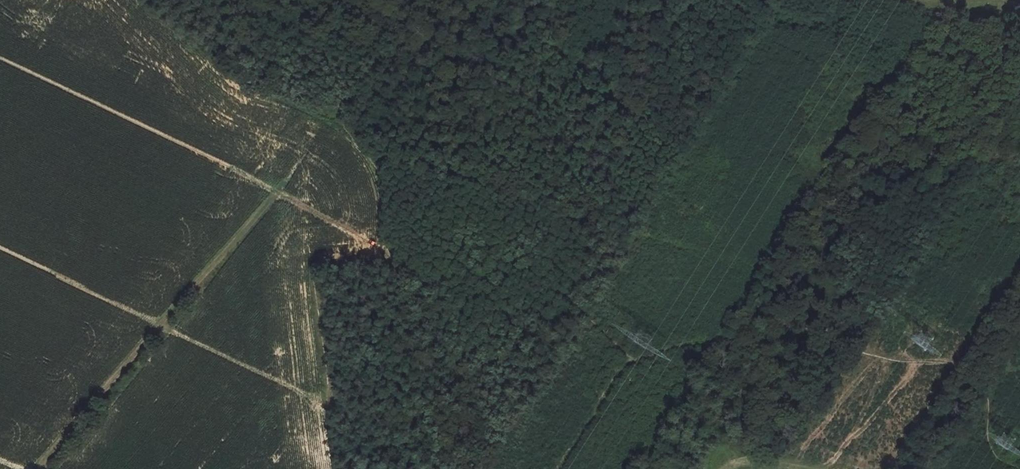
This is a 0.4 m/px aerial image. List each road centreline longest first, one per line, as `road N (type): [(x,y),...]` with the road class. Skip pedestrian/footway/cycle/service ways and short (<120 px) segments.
road 1 (track): [(1019,468),(989,450),(985,398),(950,362),(870,357),(830,330),(793,328),(754,328),(716,345),(680,343),(627,361)]
road 2 (track): [(37,468),(268,202)]
road 3 (track): [(339,468),(314,279),(396,256)]
road 4 (track): [(627,361),(559,468)]

